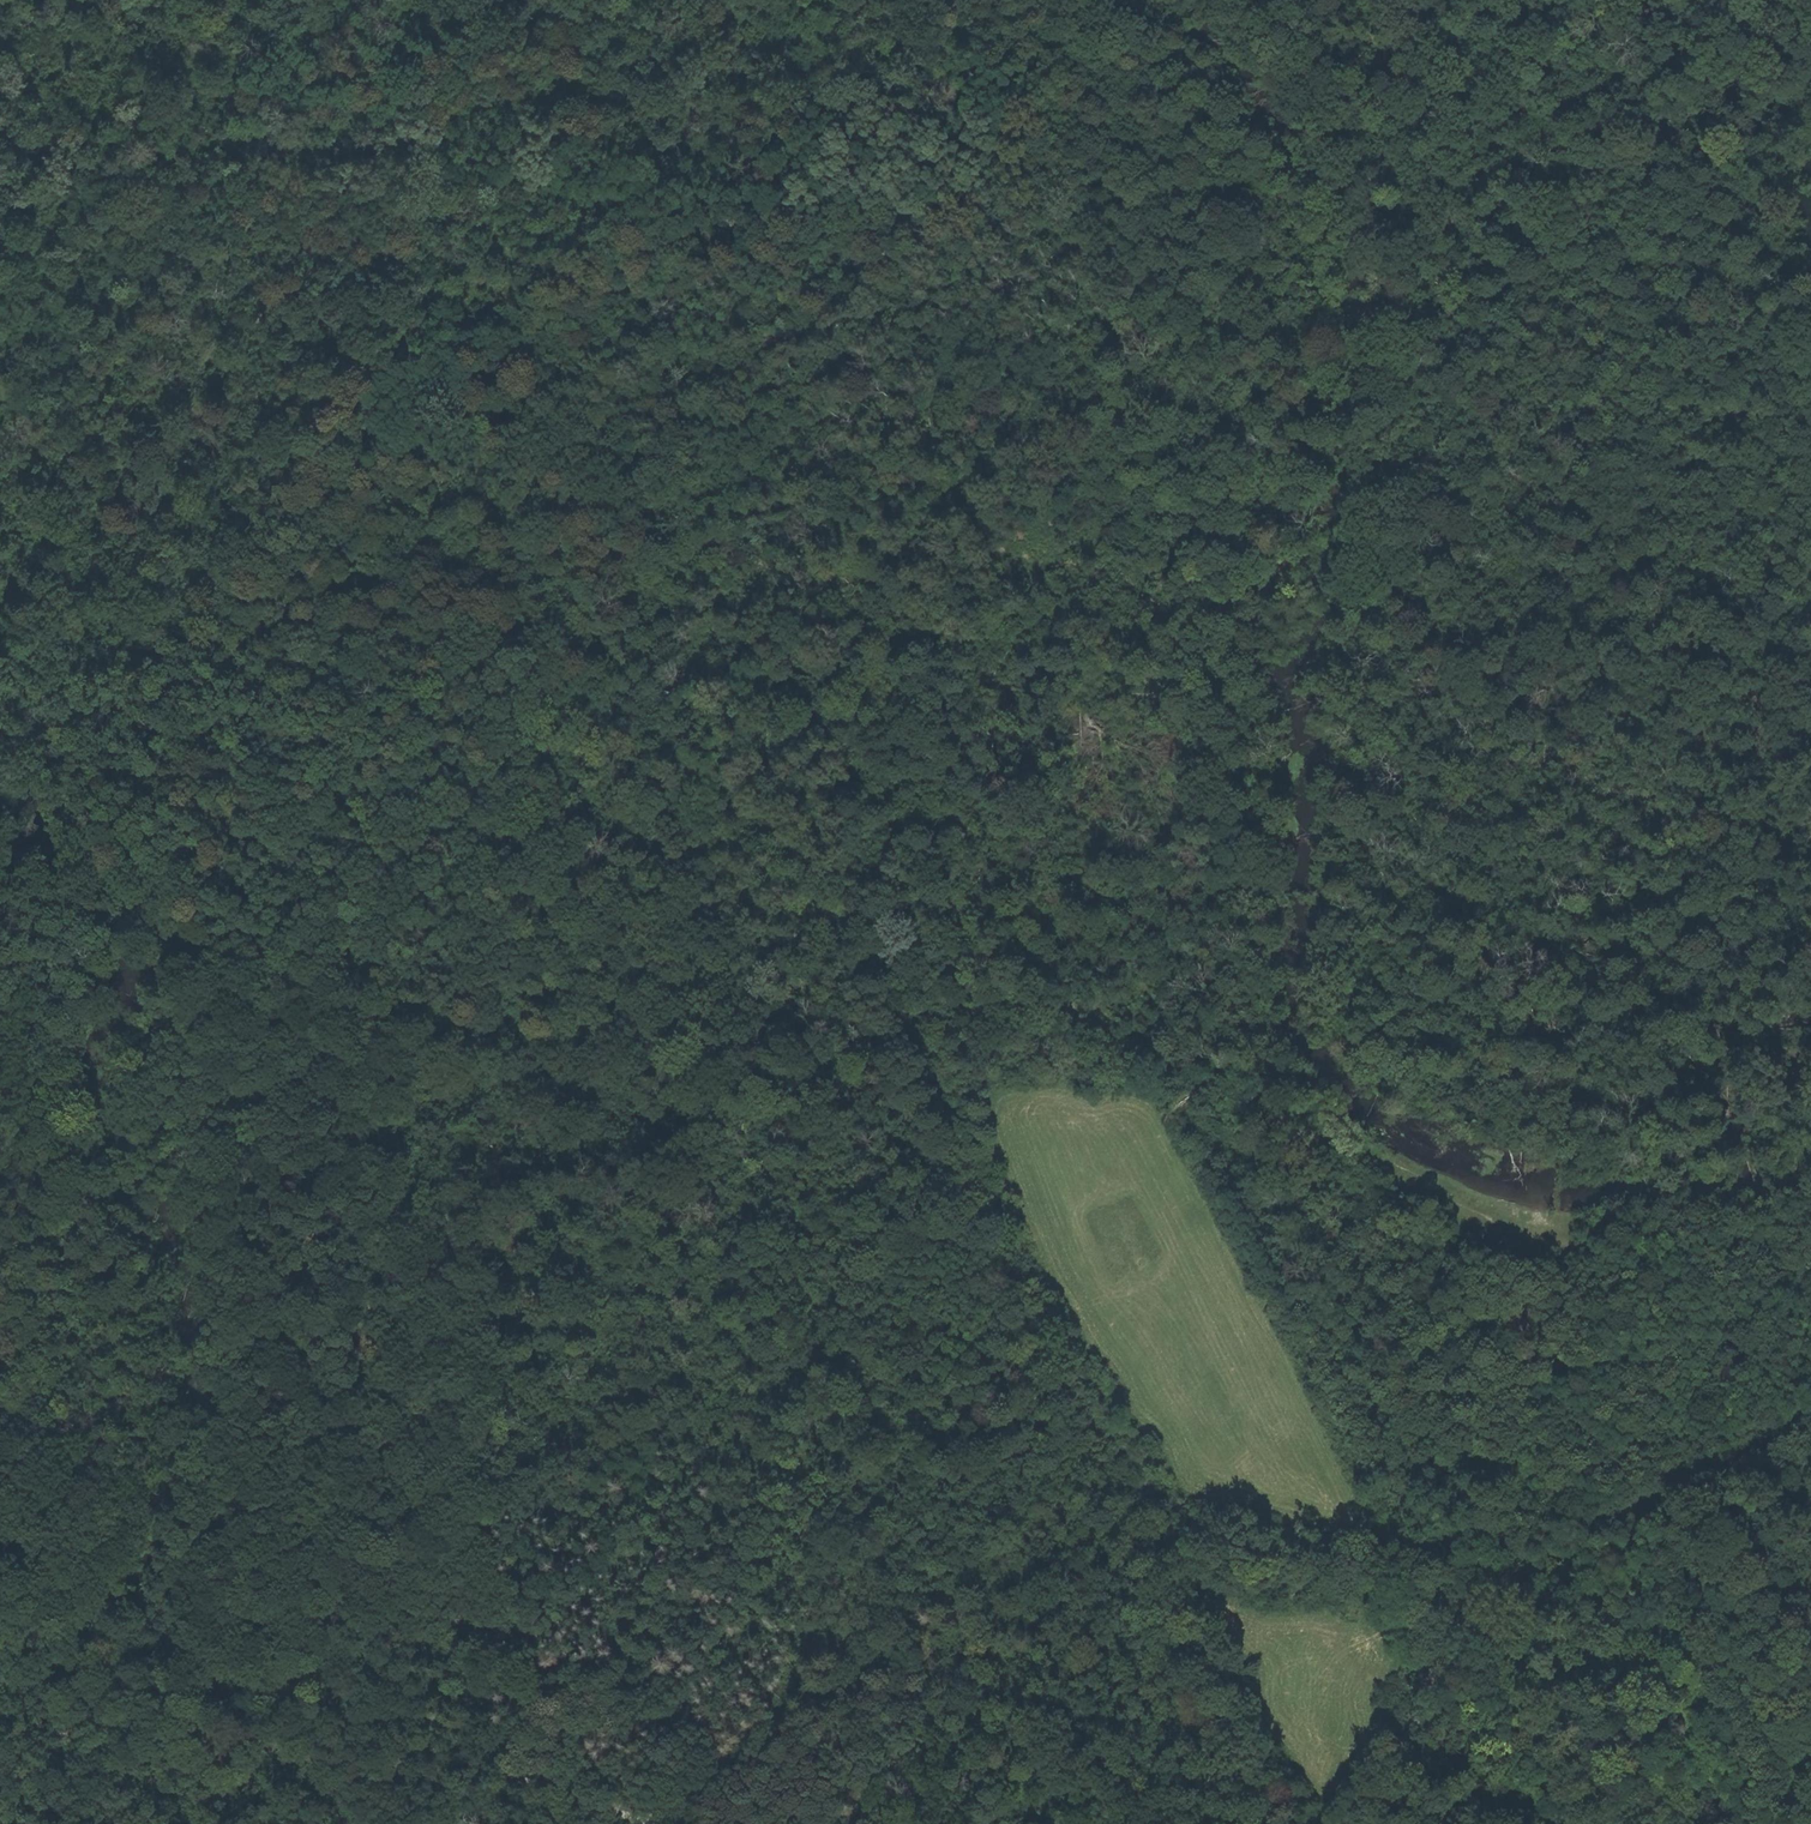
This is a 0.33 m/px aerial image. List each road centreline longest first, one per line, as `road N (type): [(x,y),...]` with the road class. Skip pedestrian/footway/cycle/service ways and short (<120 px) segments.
road 1 (track): [(0,1731),(95,1694),(149,1656),(181,1651),(684,1823)]
road 2 (unclassified): [(1810,1415),(1475,1590),(1458,1607),(1425,1683),(1376,1823)]

